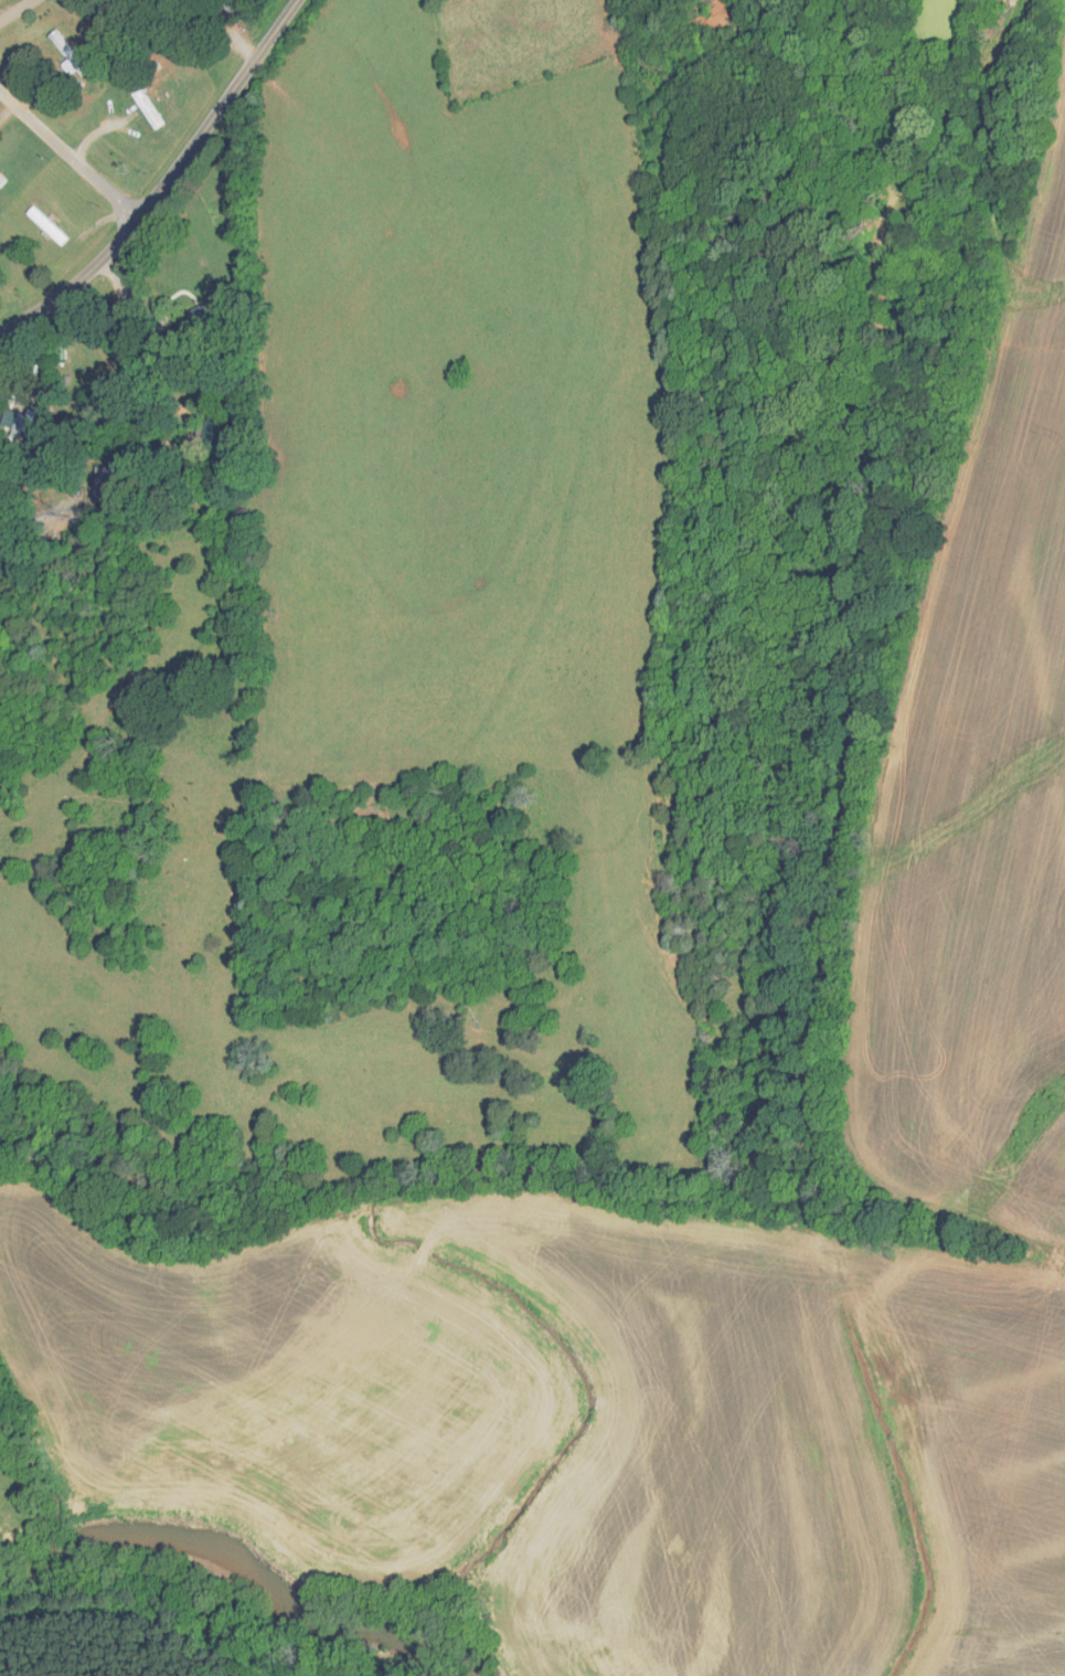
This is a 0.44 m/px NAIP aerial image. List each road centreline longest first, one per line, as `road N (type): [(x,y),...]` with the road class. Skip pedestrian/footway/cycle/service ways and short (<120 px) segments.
road 1 (residential): [(0,334),(66,293),(140,220),(299,0)]
road 2 (residential): [(140,220),(0,92)]

